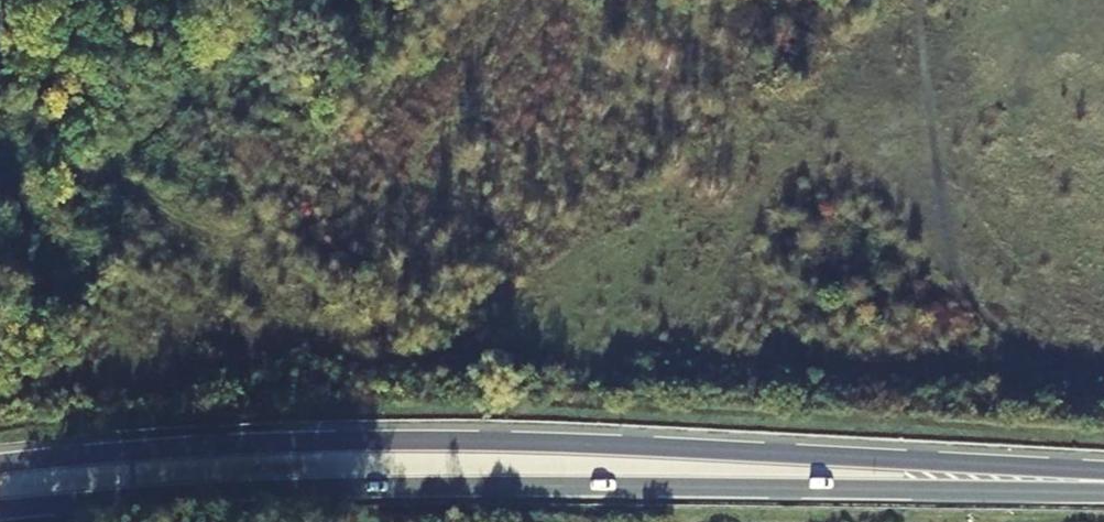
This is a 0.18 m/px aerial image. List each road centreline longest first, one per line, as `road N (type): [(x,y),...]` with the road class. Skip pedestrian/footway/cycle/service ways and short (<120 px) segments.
road 1 (secondary): [(0,486),(101,471),(426,460),(1103,480)]

